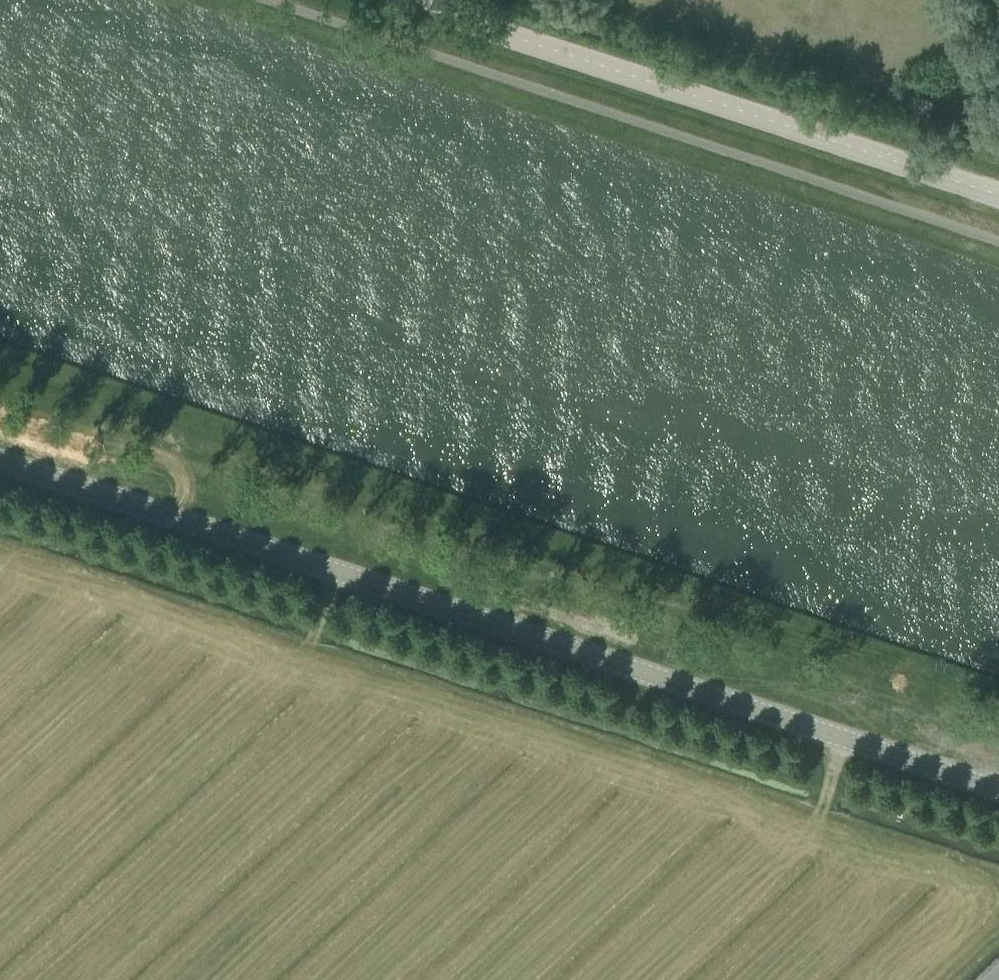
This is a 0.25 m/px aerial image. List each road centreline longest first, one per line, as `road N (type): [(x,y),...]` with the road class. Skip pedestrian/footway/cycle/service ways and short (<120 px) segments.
road 1 (tertiary): [(998,792),(0,459)]
road 2 (unclassified): [(998,192),(458,19),(432,0)]

